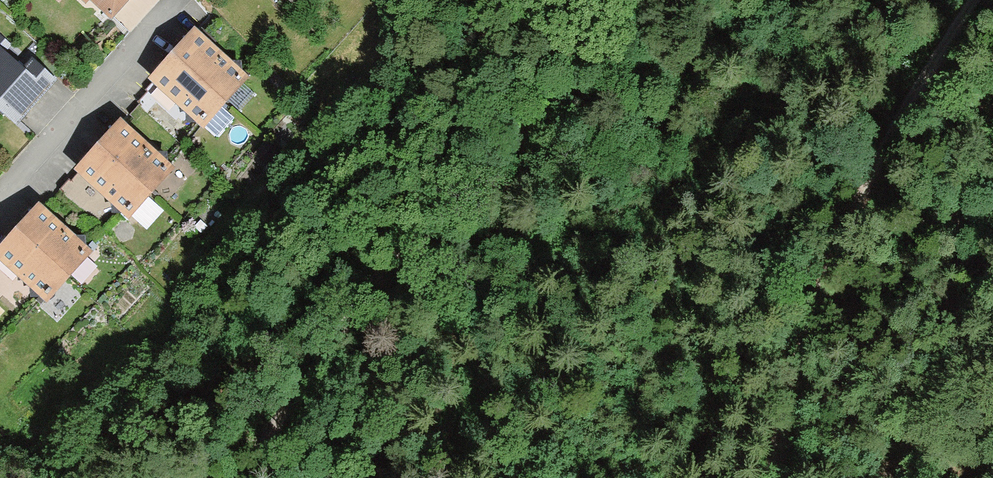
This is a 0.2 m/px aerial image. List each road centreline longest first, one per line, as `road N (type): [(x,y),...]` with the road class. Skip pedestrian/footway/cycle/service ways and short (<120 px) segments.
road 1 (track): [(69,477),(556,0)]
road 2 (track): [(606,0),(500,122),(379,235),(233,477)]
road 3 (track): [(974,0),(916,92),(832,275),(784,477)]
road 4 (residential): [(0,195),(177,0)]

